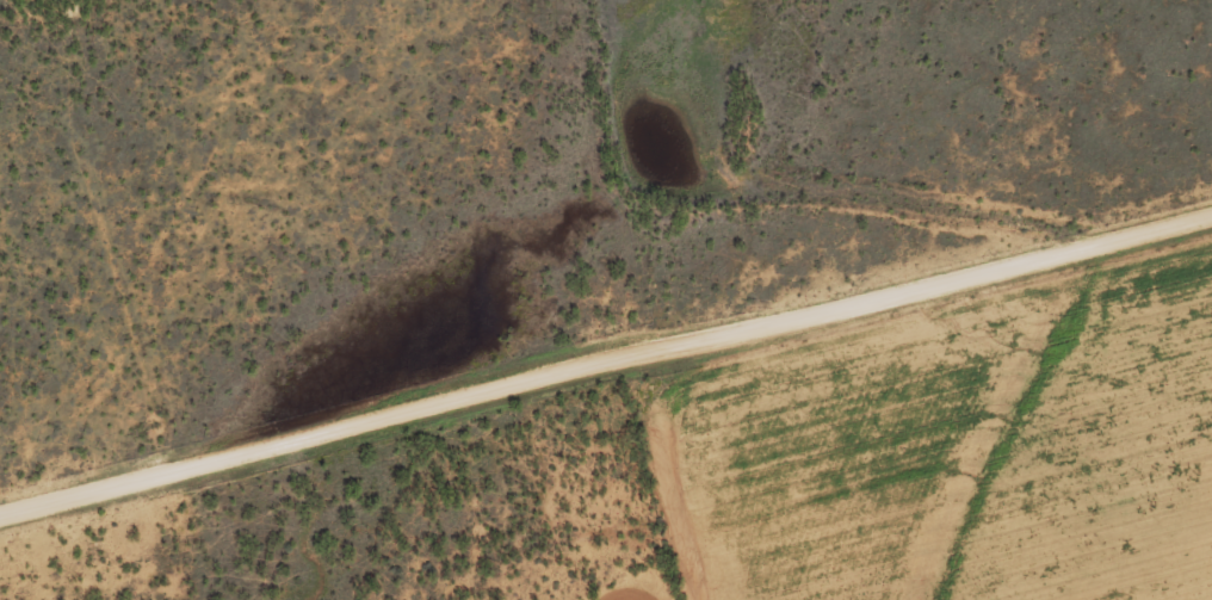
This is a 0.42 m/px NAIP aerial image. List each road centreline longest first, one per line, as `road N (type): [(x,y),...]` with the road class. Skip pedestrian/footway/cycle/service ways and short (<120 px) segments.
road 1 (track): [(0,552),(177,493),(688,370)]
road 2 (residential): [(688,370),(1211,244)]
road 3 (track): [(177,493),(99,234),(57,192),(0,201)]
road 4 (track): [(688,370),(744,599)]

